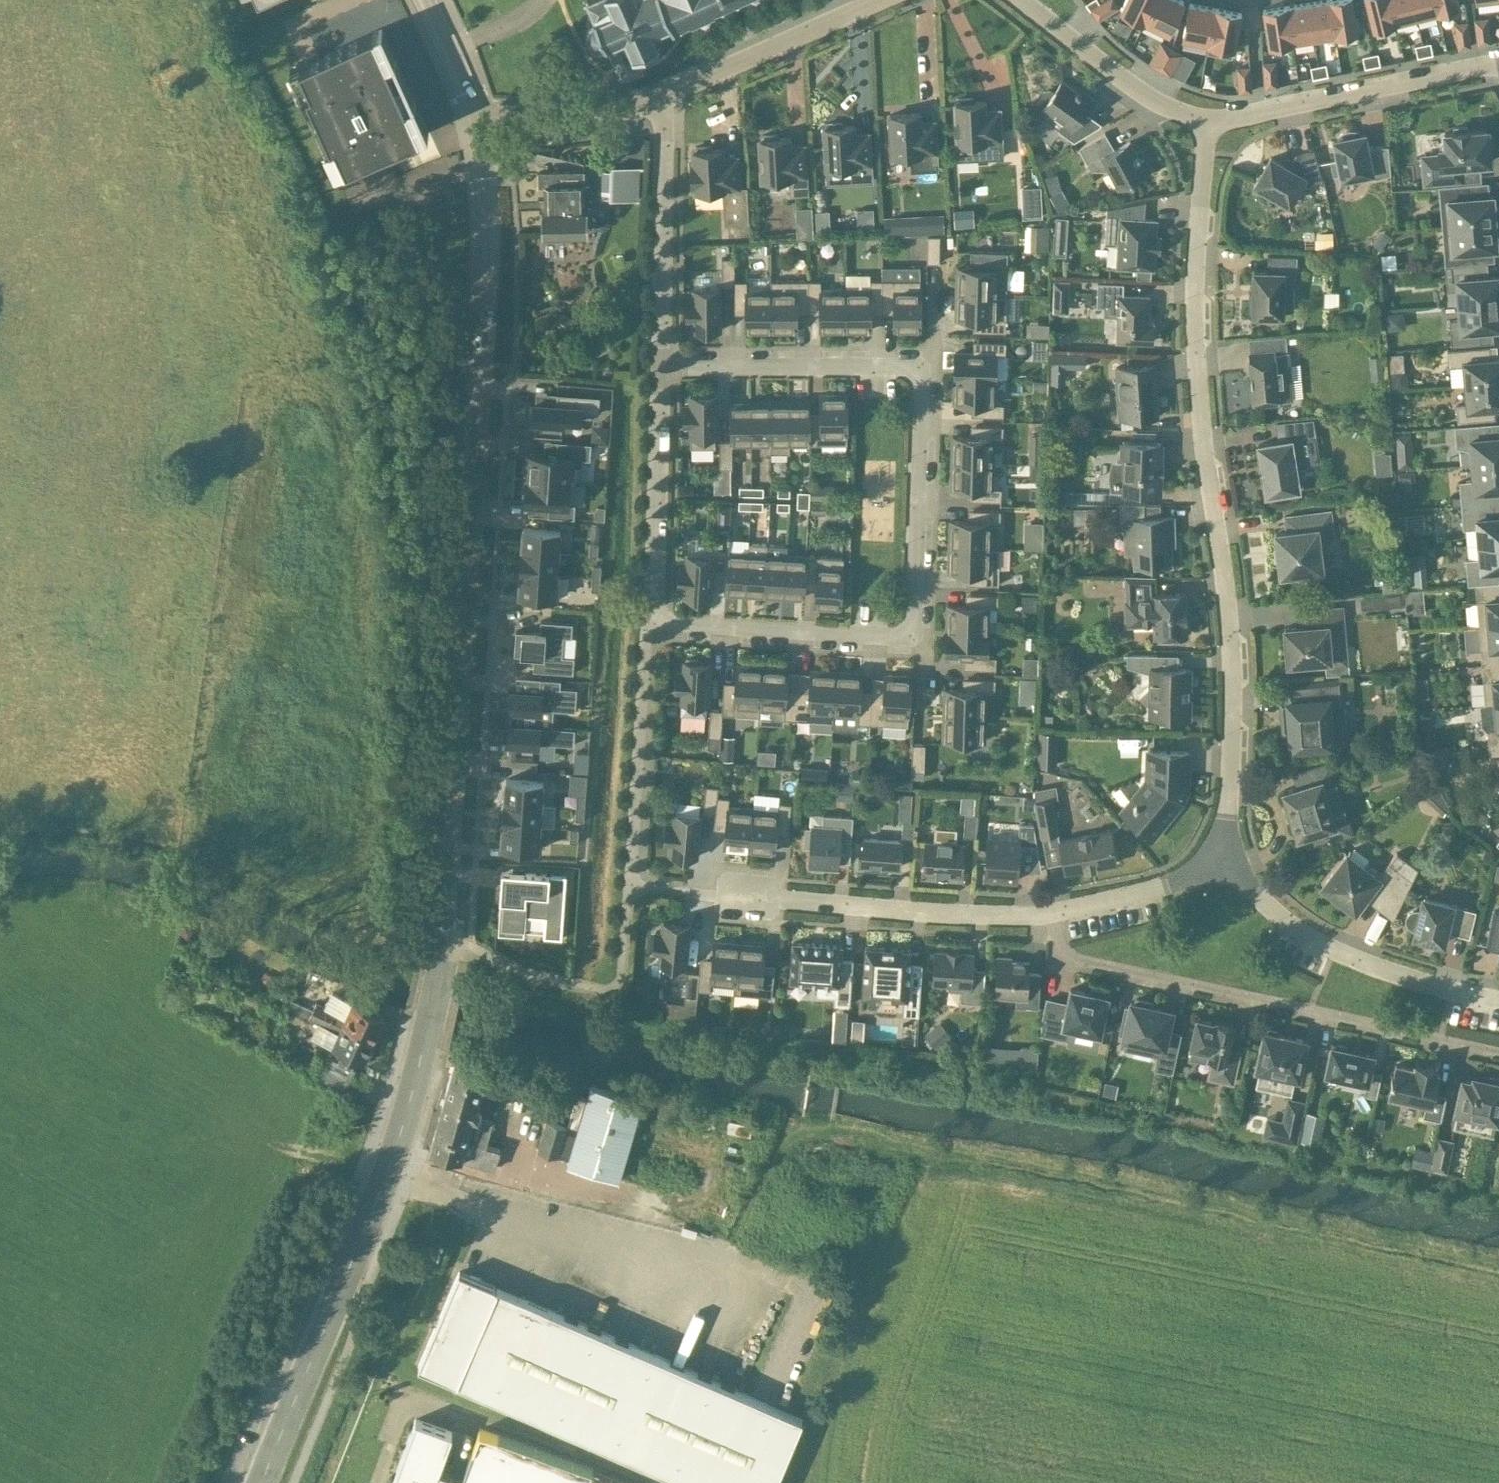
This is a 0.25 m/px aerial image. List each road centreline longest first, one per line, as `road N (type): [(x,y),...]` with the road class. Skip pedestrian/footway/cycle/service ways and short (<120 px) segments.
road 1 (tertiary): [(265,1482),(390,1178),(442,960),(489,292),(477,129)]
road 2 (residential): [(648,621),(897,636),(914,622),(916,372),(659,366)]
road 3 (residential): [(1222,860),(1232,647),(1197,316),(1210,119)]
road 4 (residential): [(1048,913),(881,911),(631,886),(648,621)]
road 5 (residential): [(1048,913),(1071,971),(1498,1057)]
road 6 (residential): [(1498,1000),(1399,979),(1305,938),(1222,860)]
road 7 (residential): [(1210,119),(1498,67)]
road 8 (residential): [(659,366),(664,105)]
road 9 (residential): [(648,621),(659,366)]
road 10 (residential): [(664,105),(886,0)]
road 11 (residential): [(1025,0),(1154,99),(1210,119)]
road 12 (residential): [(477,129),(664,105)]
road 13 (residential): [(1222,860),(1116,900),(1048,913)]
road 14 (tertiary): [(477,129),(426,0)]

